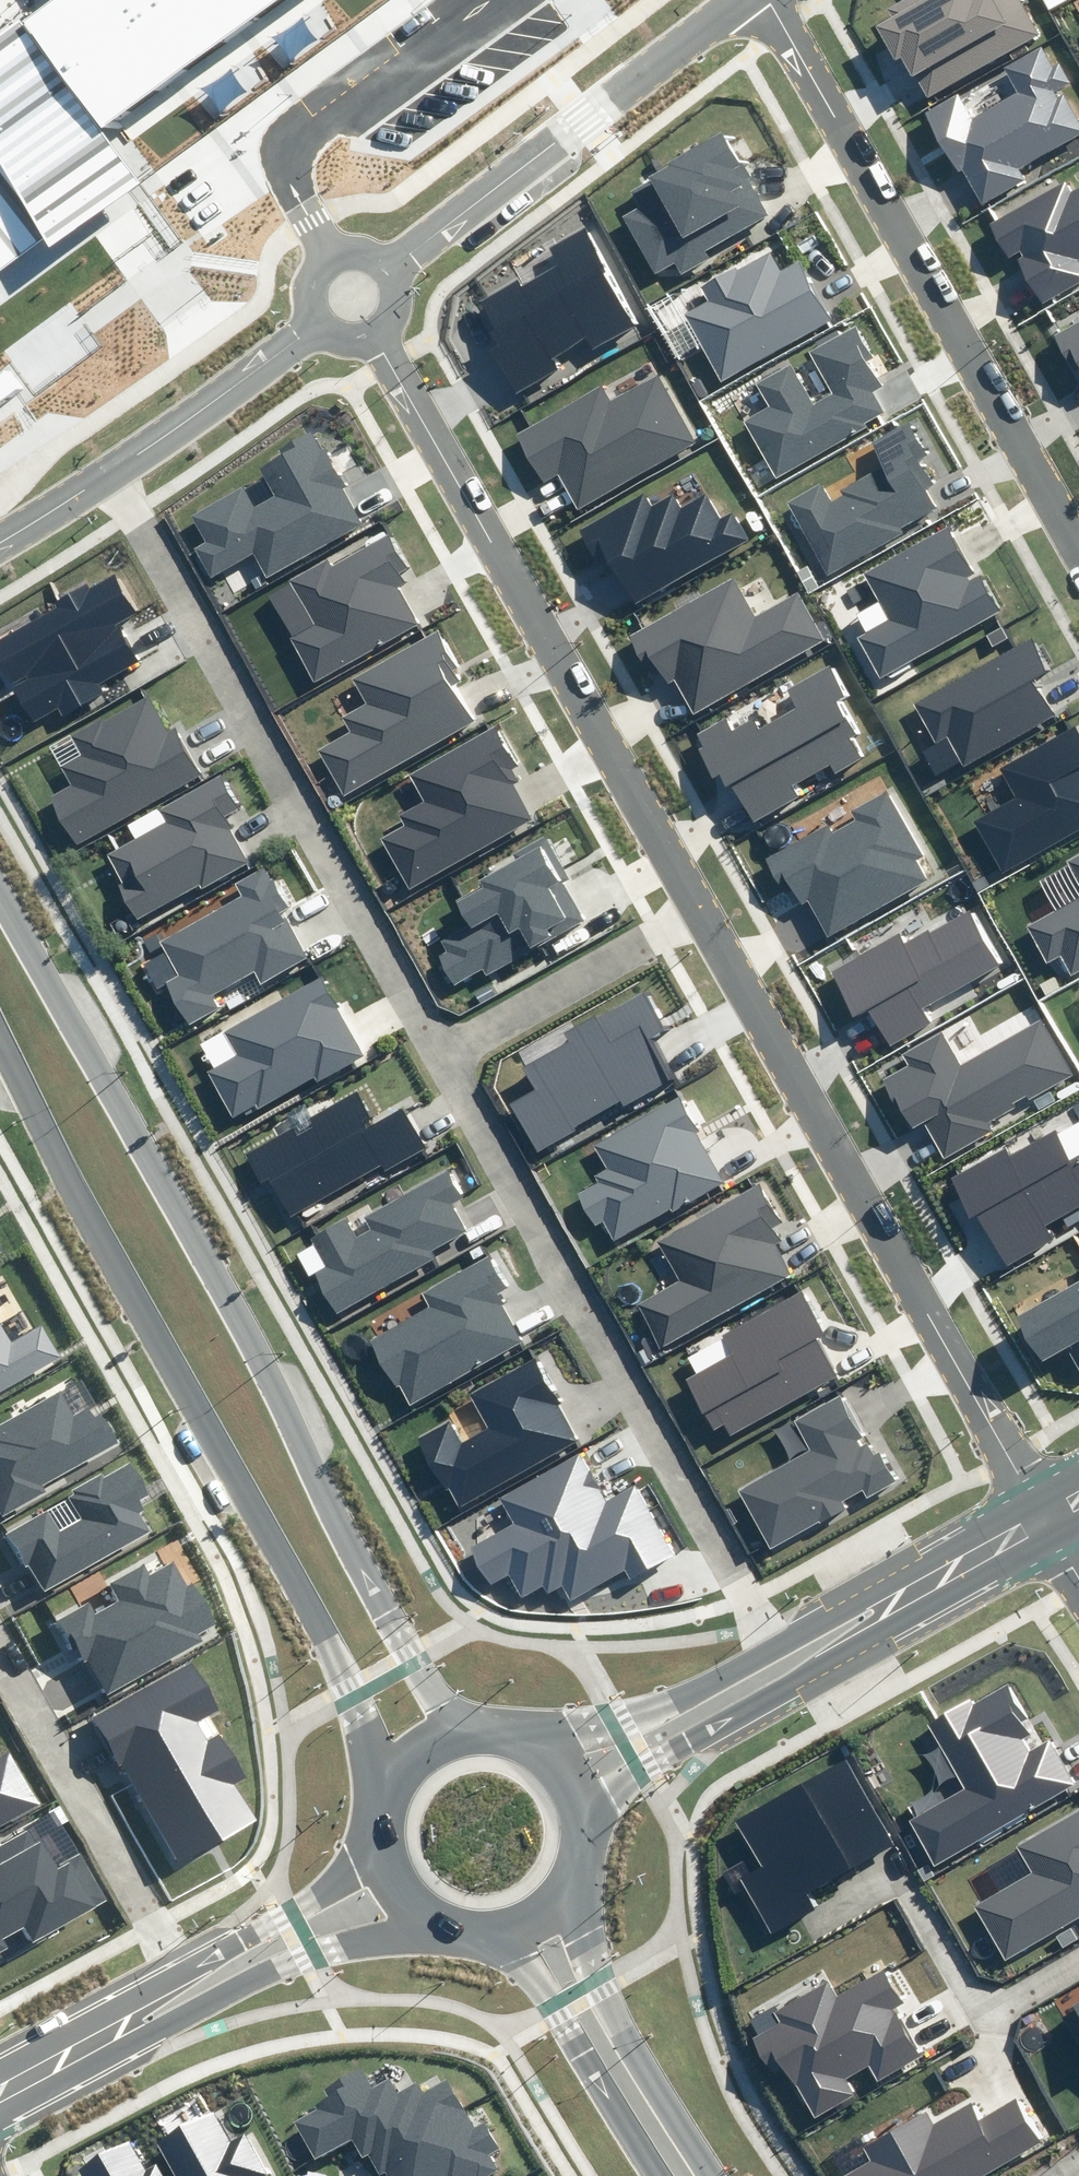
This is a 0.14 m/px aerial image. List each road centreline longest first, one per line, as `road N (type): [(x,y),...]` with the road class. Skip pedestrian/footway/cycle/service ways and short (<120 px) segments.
road 1 (secondary): [(0,884),(223,1280),(423,1675),(480,1737)]
road 2 (secondary): [(396,1787),(330,1644),(0,1029)]
road 3 (residential): [(703,909),(1045,1516)]
road 4 (residential): [(115,467),(448,1059)]
road 5 (residential): [(448,1059),(770,1651)]
road 6 (residential): [(377,331),(703,909)]
road 7 (residential): [(1078,547),(771,0)]
road 8 (tertiary): [(742,0),(393,264)]
road 9 (tertiary): [(920,1595),(883,1637),(649,1762),(609,1793),(582,1843)]
road 10 (tertiary): [(437,1925),(299,1950),(77,2053)]
road 11 (residential): [(186,1967),(0,1645)]
road 12 (secondary): [(574,1875),(585,1954),(722,2175)]
road 13 (residential): [(448,1059),(703,909)]
road 14 (secondary): [(668,2175),(499,1934)]
road 15 (tertiary): [(513,1742),(609,1724),(770,1651)]
road 16 (tertiary): [(318,322),(115,467)]
road 17 (tertiary): [(186,1967),(282,1916),(383,1834)]
road 18 (tertiary): [(770,1651),(869,1603),(920,1595)]
road 19 (tertiary): [(318,322),(307,277),(325,252),(369,245),(393,264)]
road 20 (tertiary): [(1045,1516),(920,1595)]
road 21 (tertiary): [(77,2053),(126,1999),(186,1967)]
road 22 (tertiary): [(115,467),(0,540)]
road 23 (secondary): [(513,1742),(565,1781),(582,1843)]

